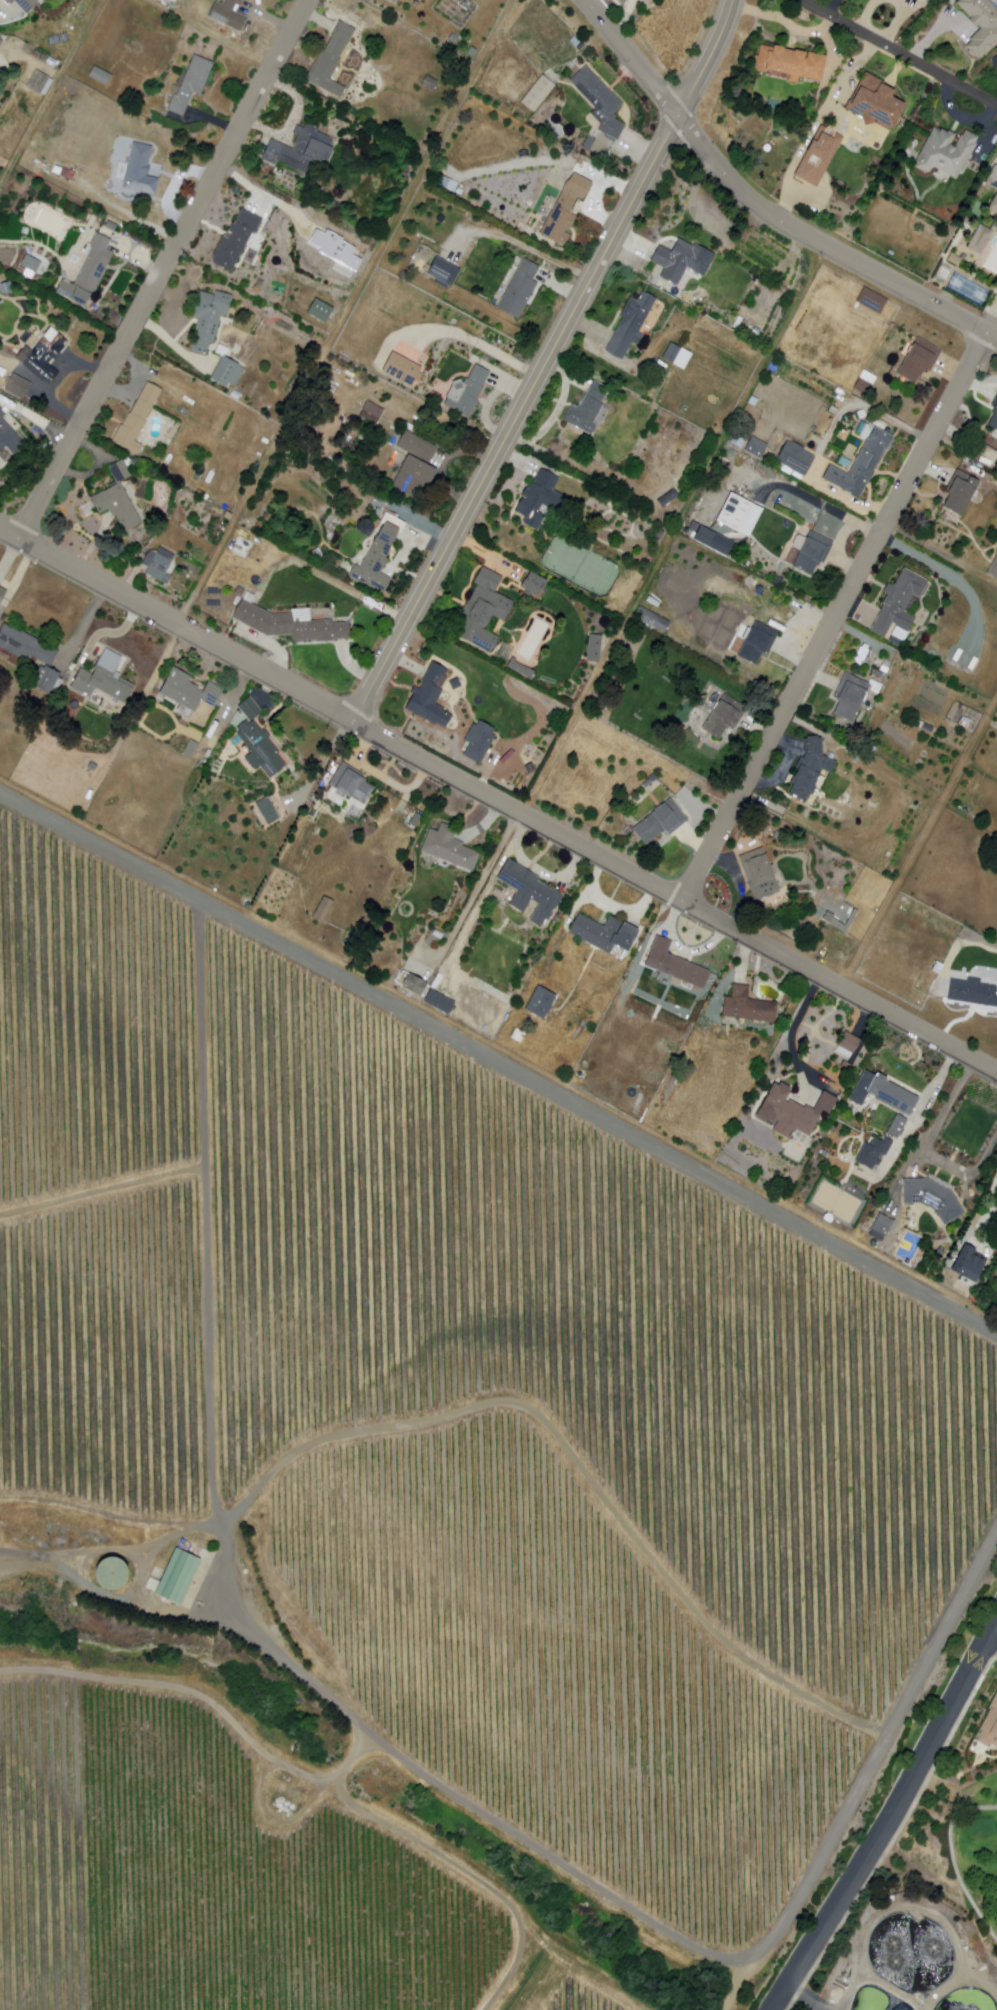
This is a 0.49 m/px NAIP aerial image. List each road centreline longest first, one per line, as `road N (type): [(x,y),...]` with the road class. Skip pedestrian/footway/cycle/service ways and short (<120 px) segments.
road 1 (track): [(897,1725),(784,1929),(755,1956),(723,1959),(368,1737),(240,1607),(228,1548),(234,1517),(289,1454),(488,1403),(517,1404),(544,1424),(736,1653),(873,1731),(897,1725)]
road 2 (residential): [(996,1071),(0,530)]
road 3 (track): [(0,794),(996,1332)]
road 4 (residential): [(355,724),(715,47),(732,0)]
road 5 (residential): [(683,902),(988,334)]
road 6 (track): [(217,1526),(204,905)]
road 7 (residential): [(17,539),(310,0)]
road 8 (residential): [(587,0),(737,188),(766,212),(996,339)]
road 9 (residential): [(996,1621),(770,2009)]
road 10 (track): [(488,2009),(521,1951),(516,1912),(346,1800),(346,1771),(368,1737)]
road 11 (track): [(346,1771),(312,1777),(180,1690),(54,1671),(0,1674)]
road 12 (track): [(231,1531),(182,1532),(155,1550),(142,1588),(114,1599),(67,1573),(0,1554)]
road 13 (residential): [(803,0),(996,106)]
road 14 (track): [(209,1168),(0,1217)]
road 15 (track): [(996,1535),(897,1725)]
road 16 (track): [(996,1808),(962,1811),(952,1844),(965,1890),(996,1940)]

